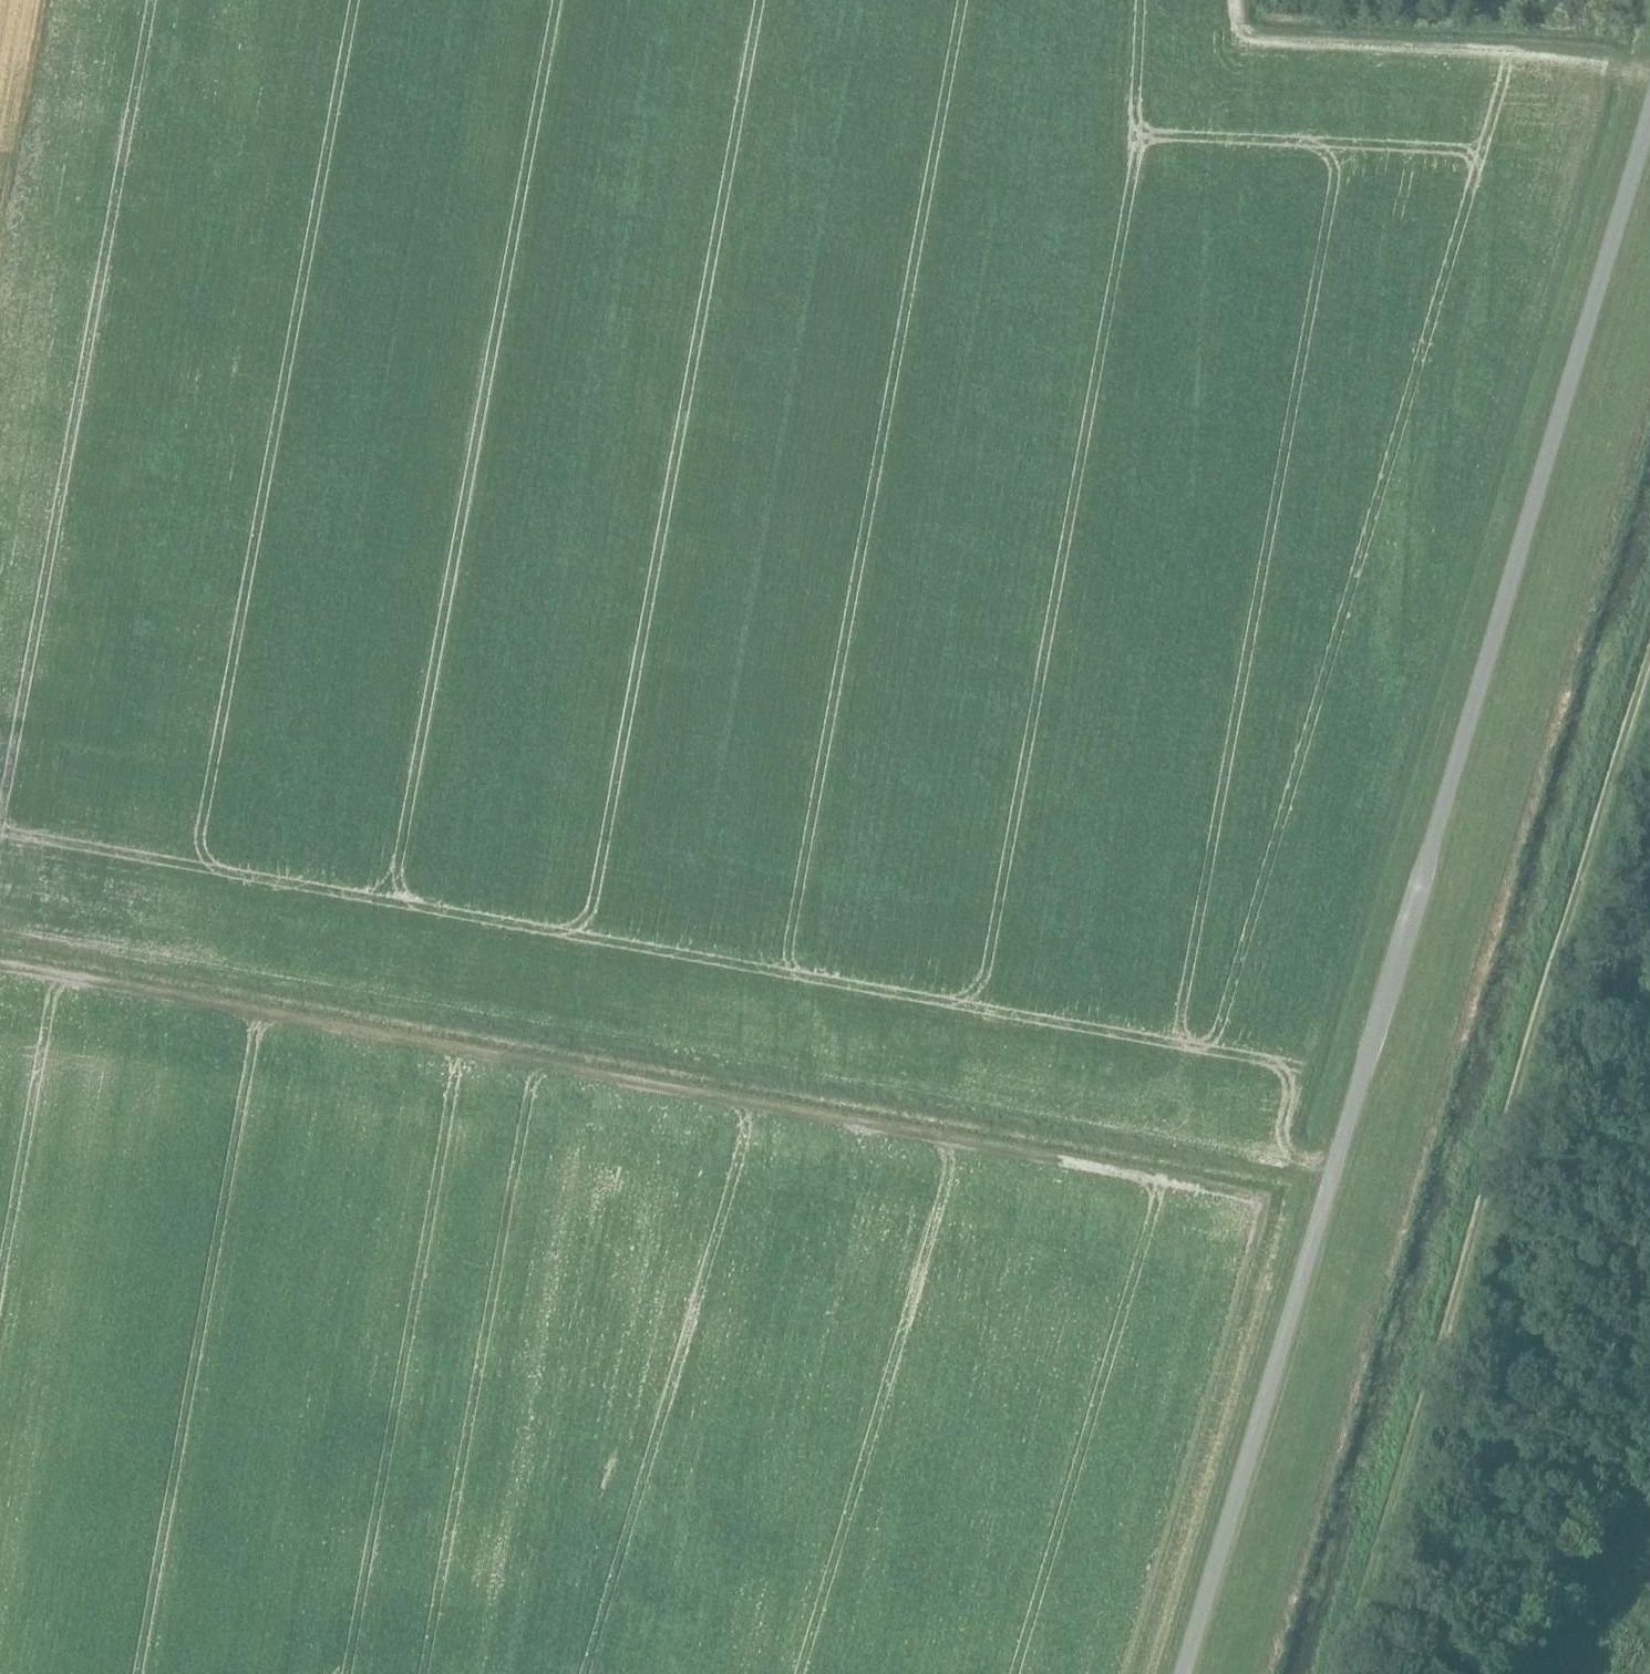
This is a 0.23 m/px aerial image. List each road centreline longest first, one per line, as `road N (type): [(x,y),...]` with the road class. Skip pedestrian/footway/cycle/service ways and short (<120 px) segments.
road 1 (unclassified): [(1182,1673),(1649,114)]
road 2 (track): [(1341,1673),(1649,648)]
road 3 (track): [(1442,1339),(1649,1446)]

